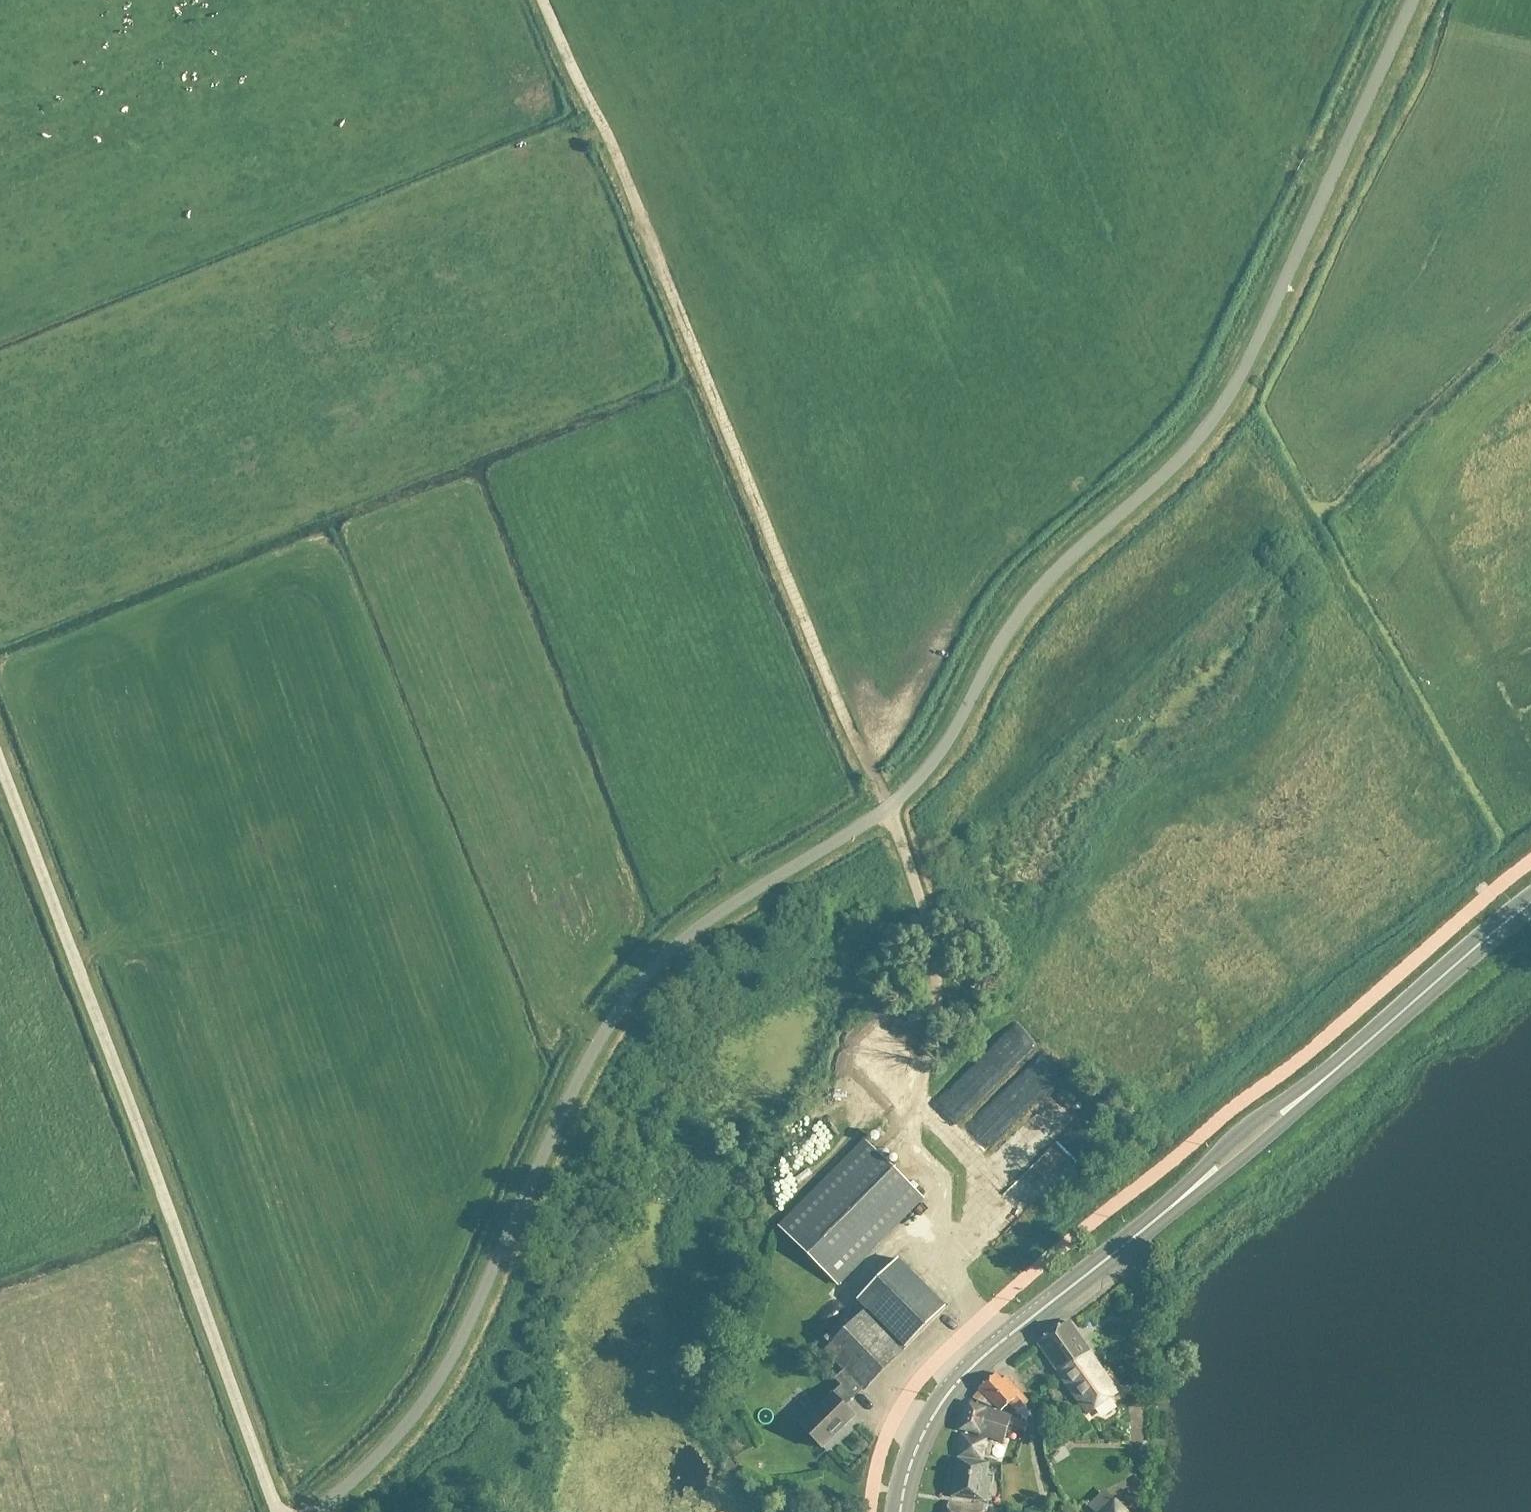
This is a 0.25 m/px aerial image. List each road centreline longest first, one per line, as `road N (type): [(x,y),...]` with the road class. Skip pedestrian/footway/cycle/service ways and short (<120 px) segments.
road 1 (unclassified): [(317,1511),(388,1447),(448,1366),(599,1040),(649,972),(714,919),(904,795),(944,746),(1036,593),(1215,418),(1412,0)]
road 2 (secondary): [(899,1511),(915,1448),(960,1382),(1530,905)]
road 3 (unclassified): [(277,1511),(0,771)]

